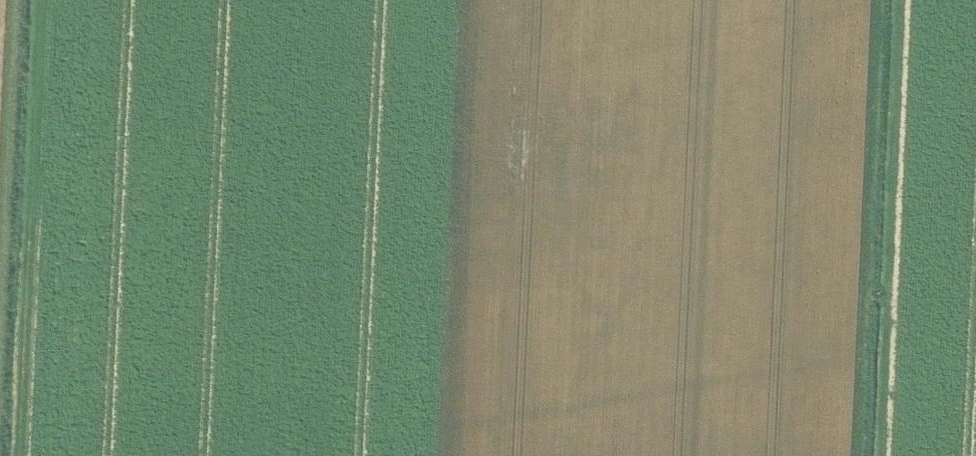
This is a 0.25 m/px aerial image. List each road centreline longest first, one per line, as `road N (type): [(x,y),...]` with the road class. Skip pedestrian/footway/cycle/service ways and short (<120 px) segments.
road 1 (track): [(31,158),(39,0)]

